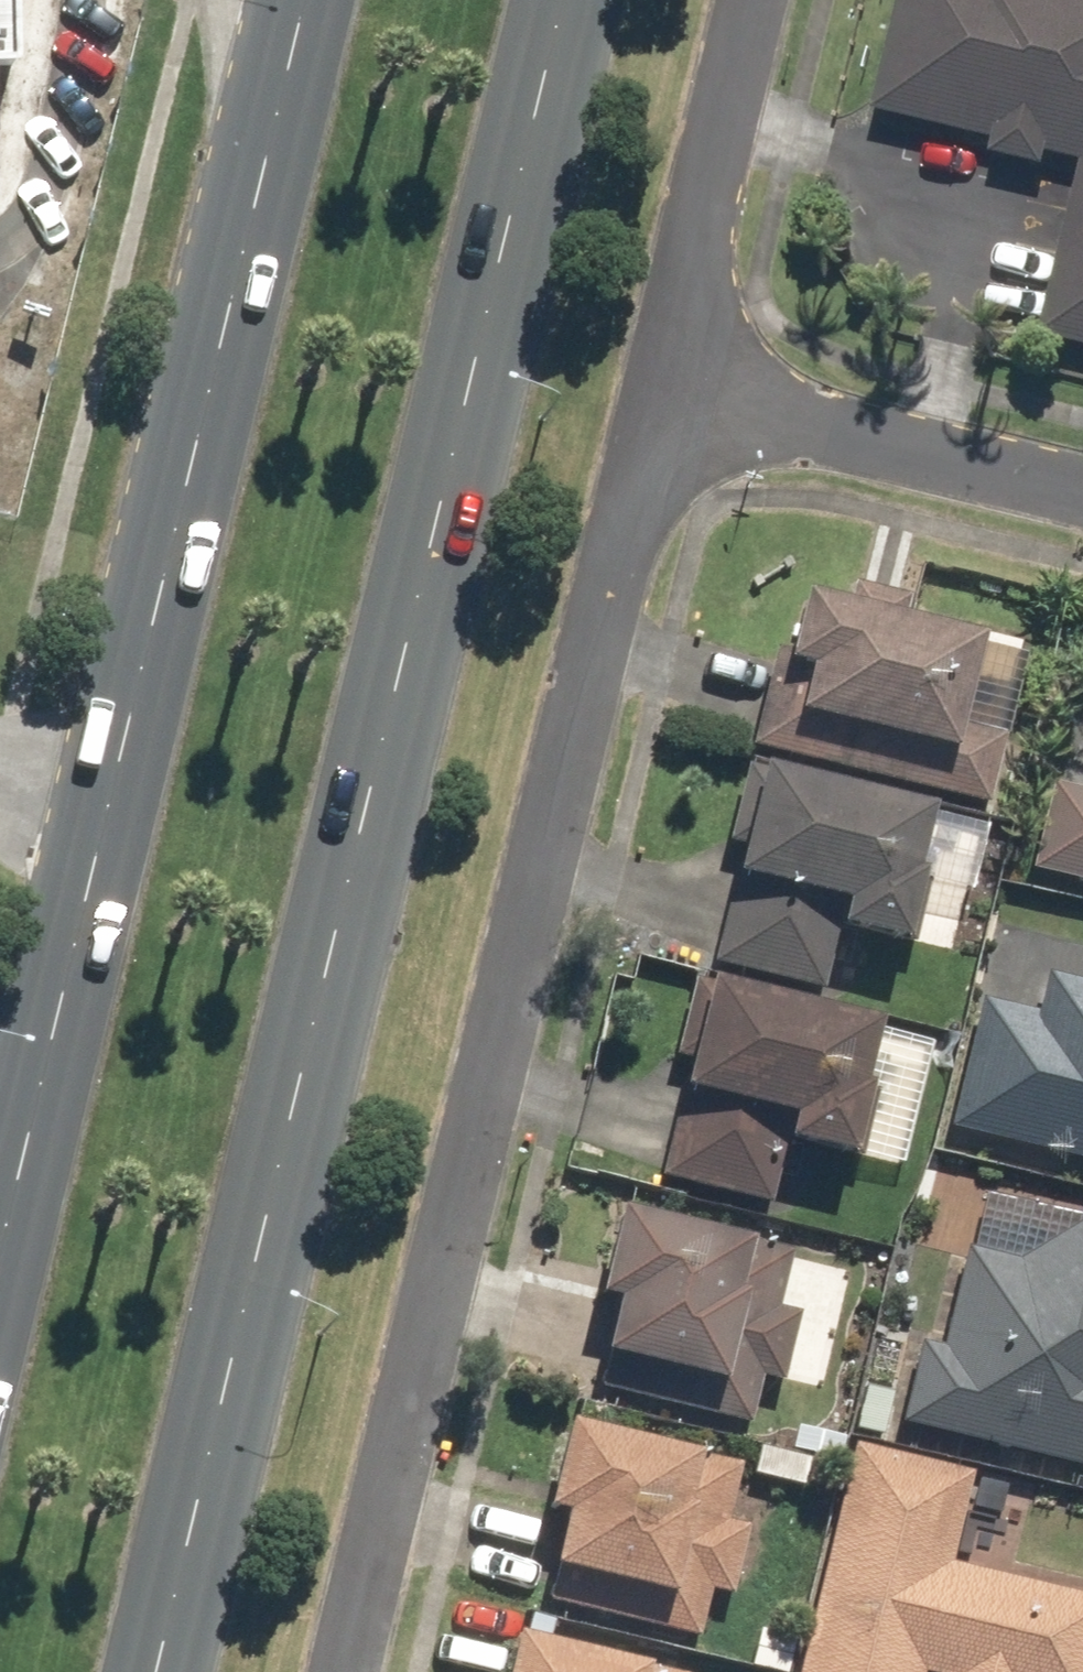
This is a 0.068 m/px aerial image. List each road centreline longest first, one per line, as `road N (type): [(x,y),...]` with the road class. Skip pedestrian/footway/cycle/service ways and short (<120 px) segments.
road 1 (primary): [(569,0),(168,1671)]
road 2 (residential): [(661,386),(344,1671)]
road 3 (primary): [(0,1252),(308,0)]
road 4 (residential): [(661,386),(1082,501)]
road 5 (residential): [(754,0),(661,386)]

